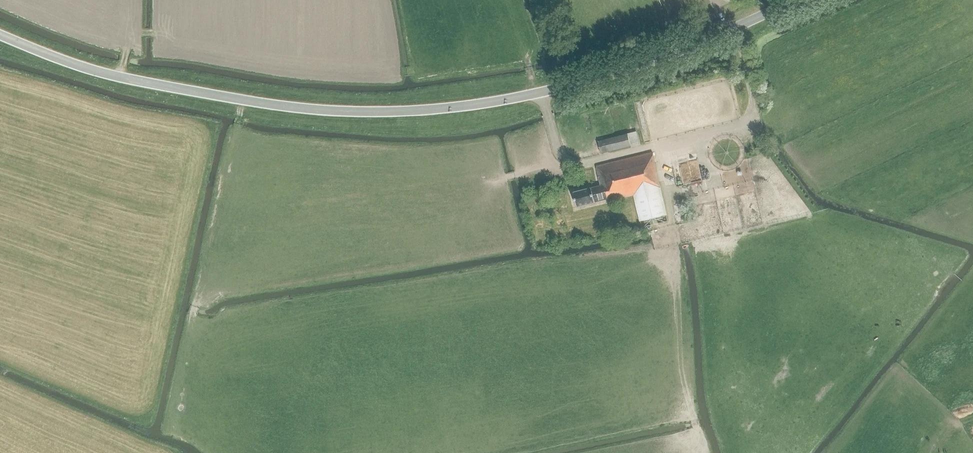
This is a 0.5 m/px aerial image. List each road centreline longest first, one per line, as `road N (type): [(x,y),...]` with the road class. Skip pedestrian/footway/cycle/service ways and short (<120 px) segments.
road 1 (unclassified): [(794,0),(609,75),(420,110),(319,110),(196,91),(99,72),(0,34)]

